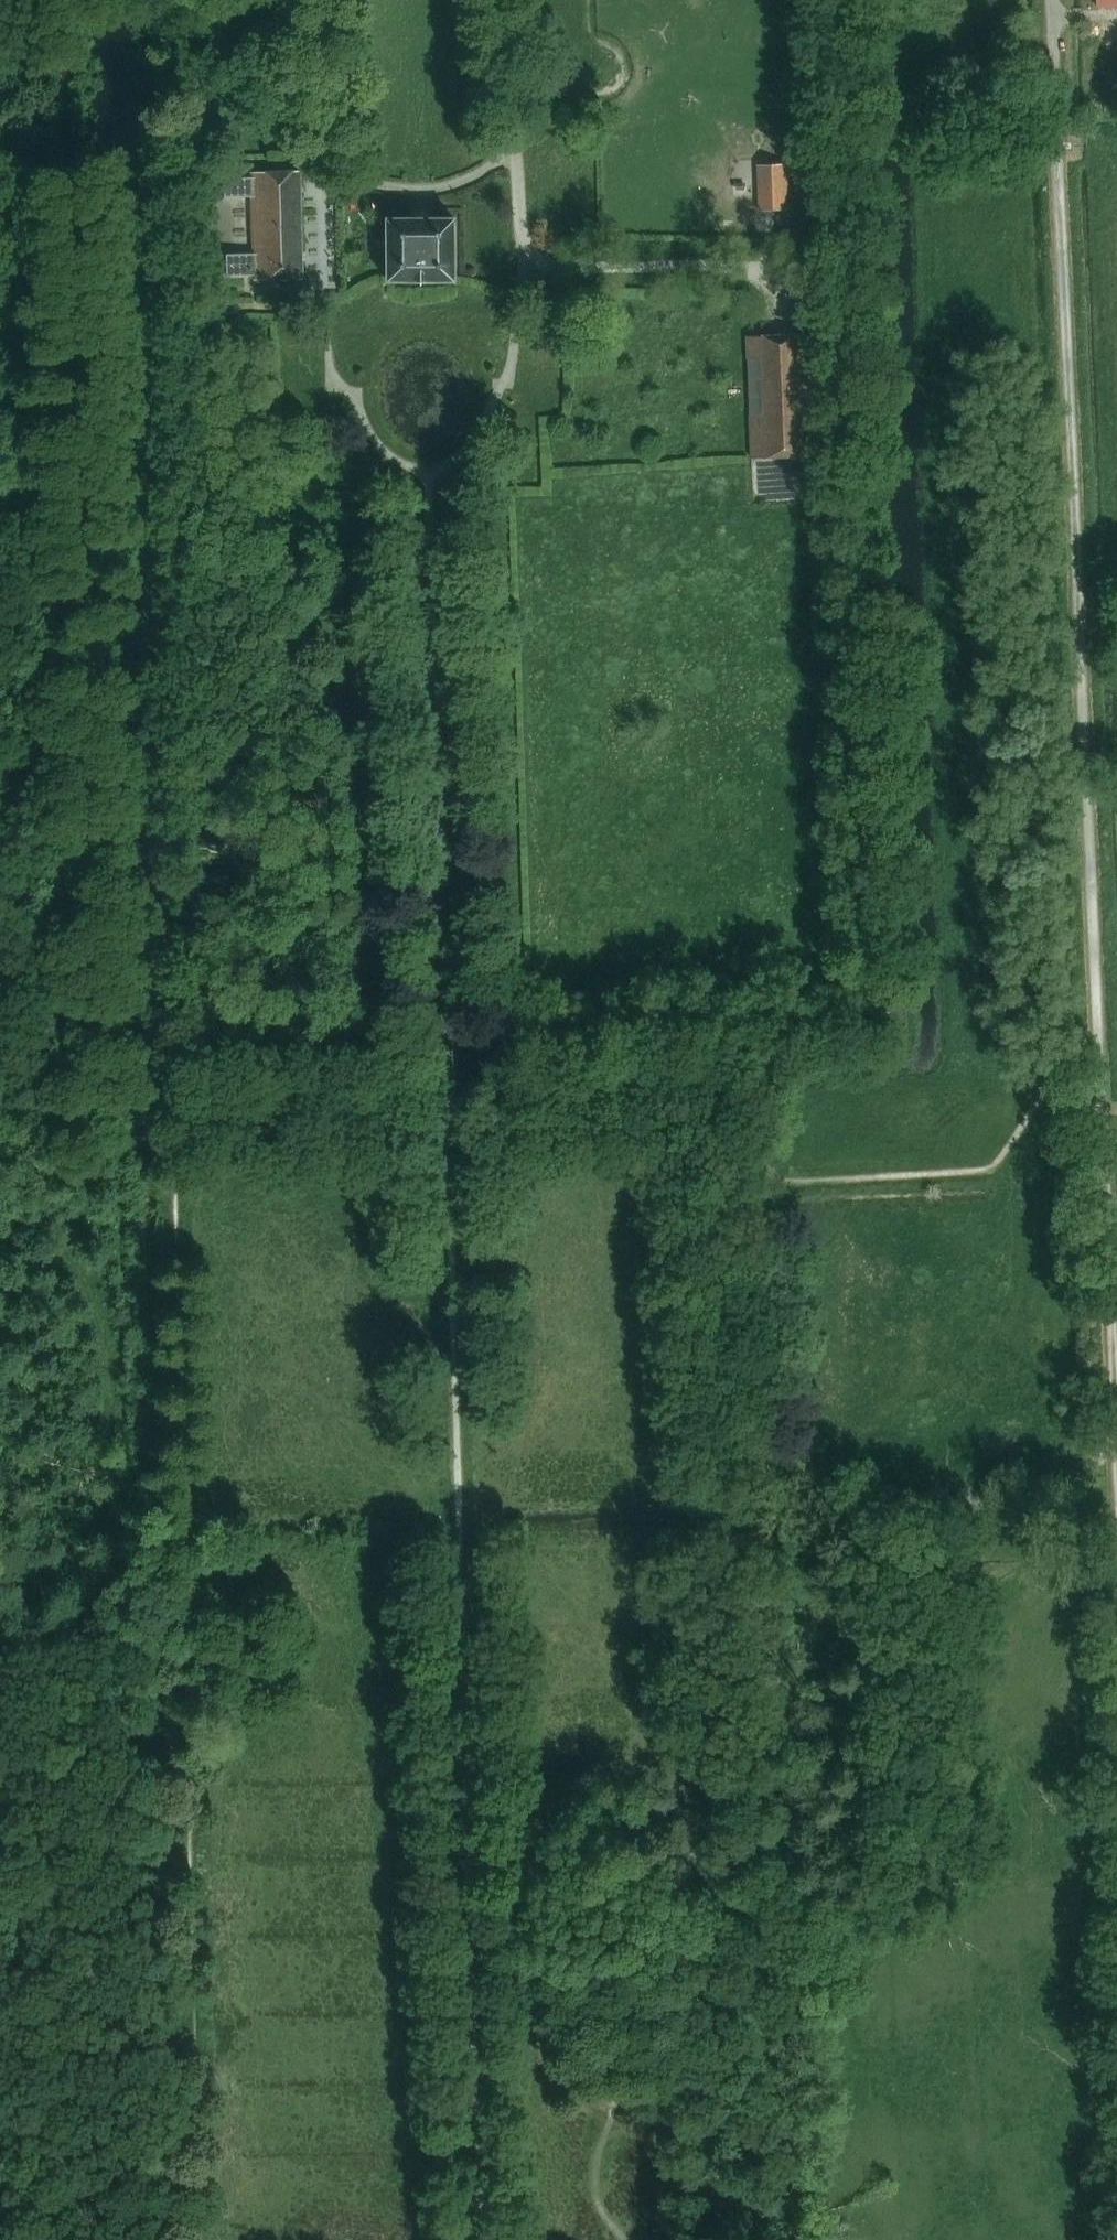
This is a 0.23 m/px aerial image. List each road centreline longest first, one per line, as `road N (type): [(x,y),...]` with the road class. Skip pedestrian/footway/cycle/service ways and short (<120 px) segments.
road 1 (track): [(478,2239),(445,1105)]
road 2 (unclassified): [(1057,134),(1052,0)]

